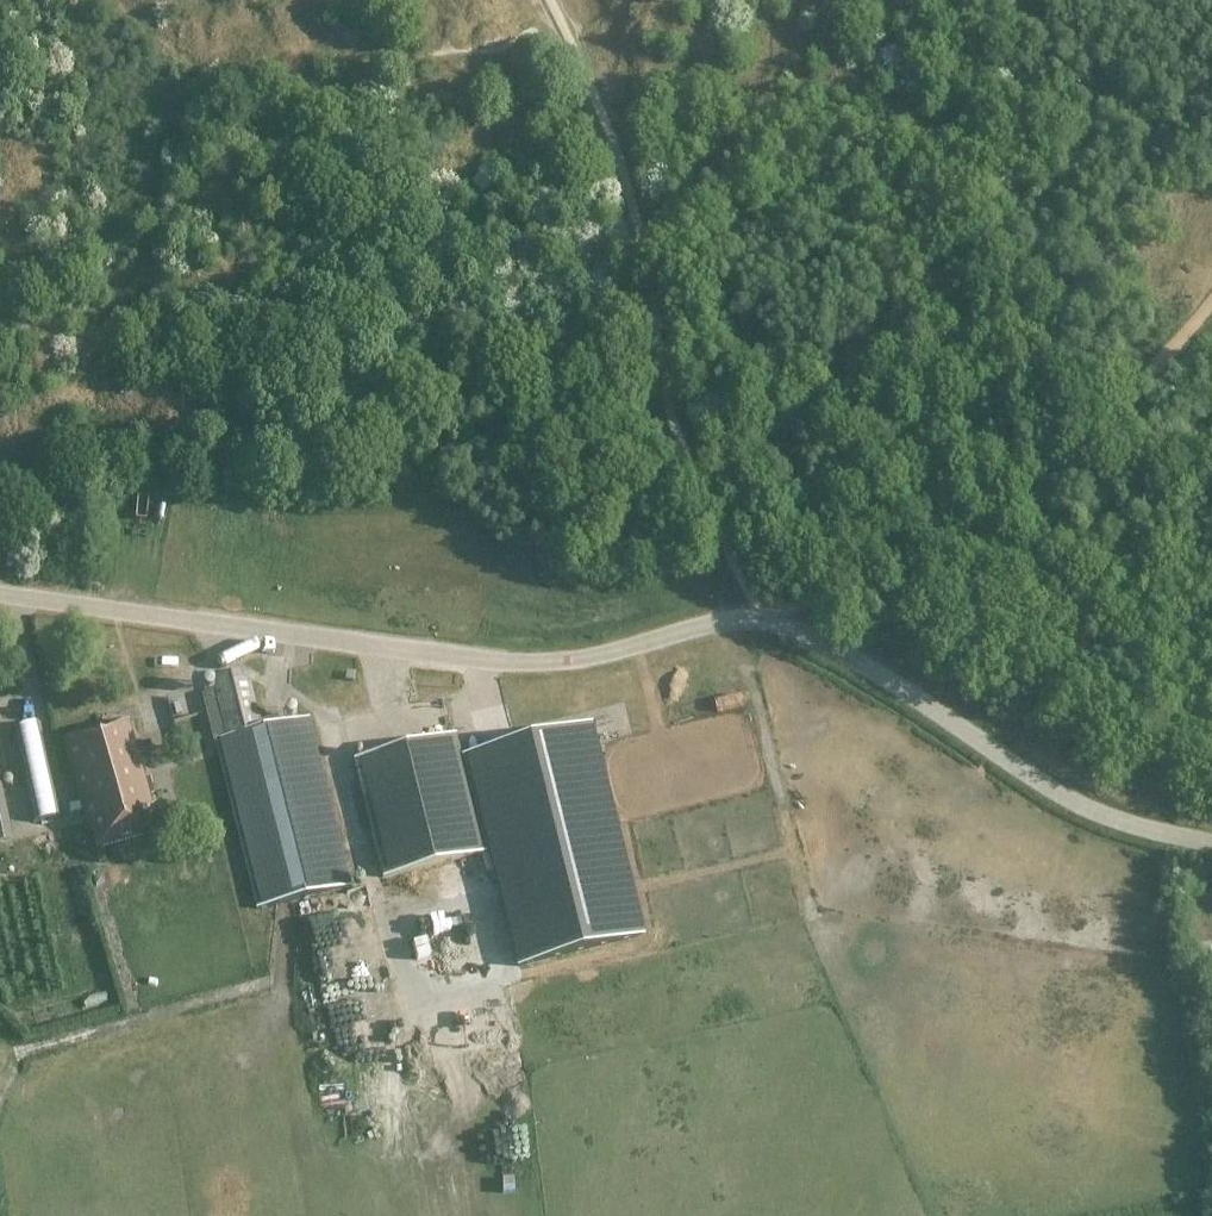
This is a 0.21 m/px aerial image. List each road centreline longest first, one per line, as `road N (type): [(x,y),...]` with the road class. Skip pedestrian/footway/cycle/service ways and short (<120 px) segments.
road 1 (unclassified): [(0,593),(486,660),(579,659),(732,621),(804,628),(856,653),(1027,775),(1091,809),(1211,837)]

